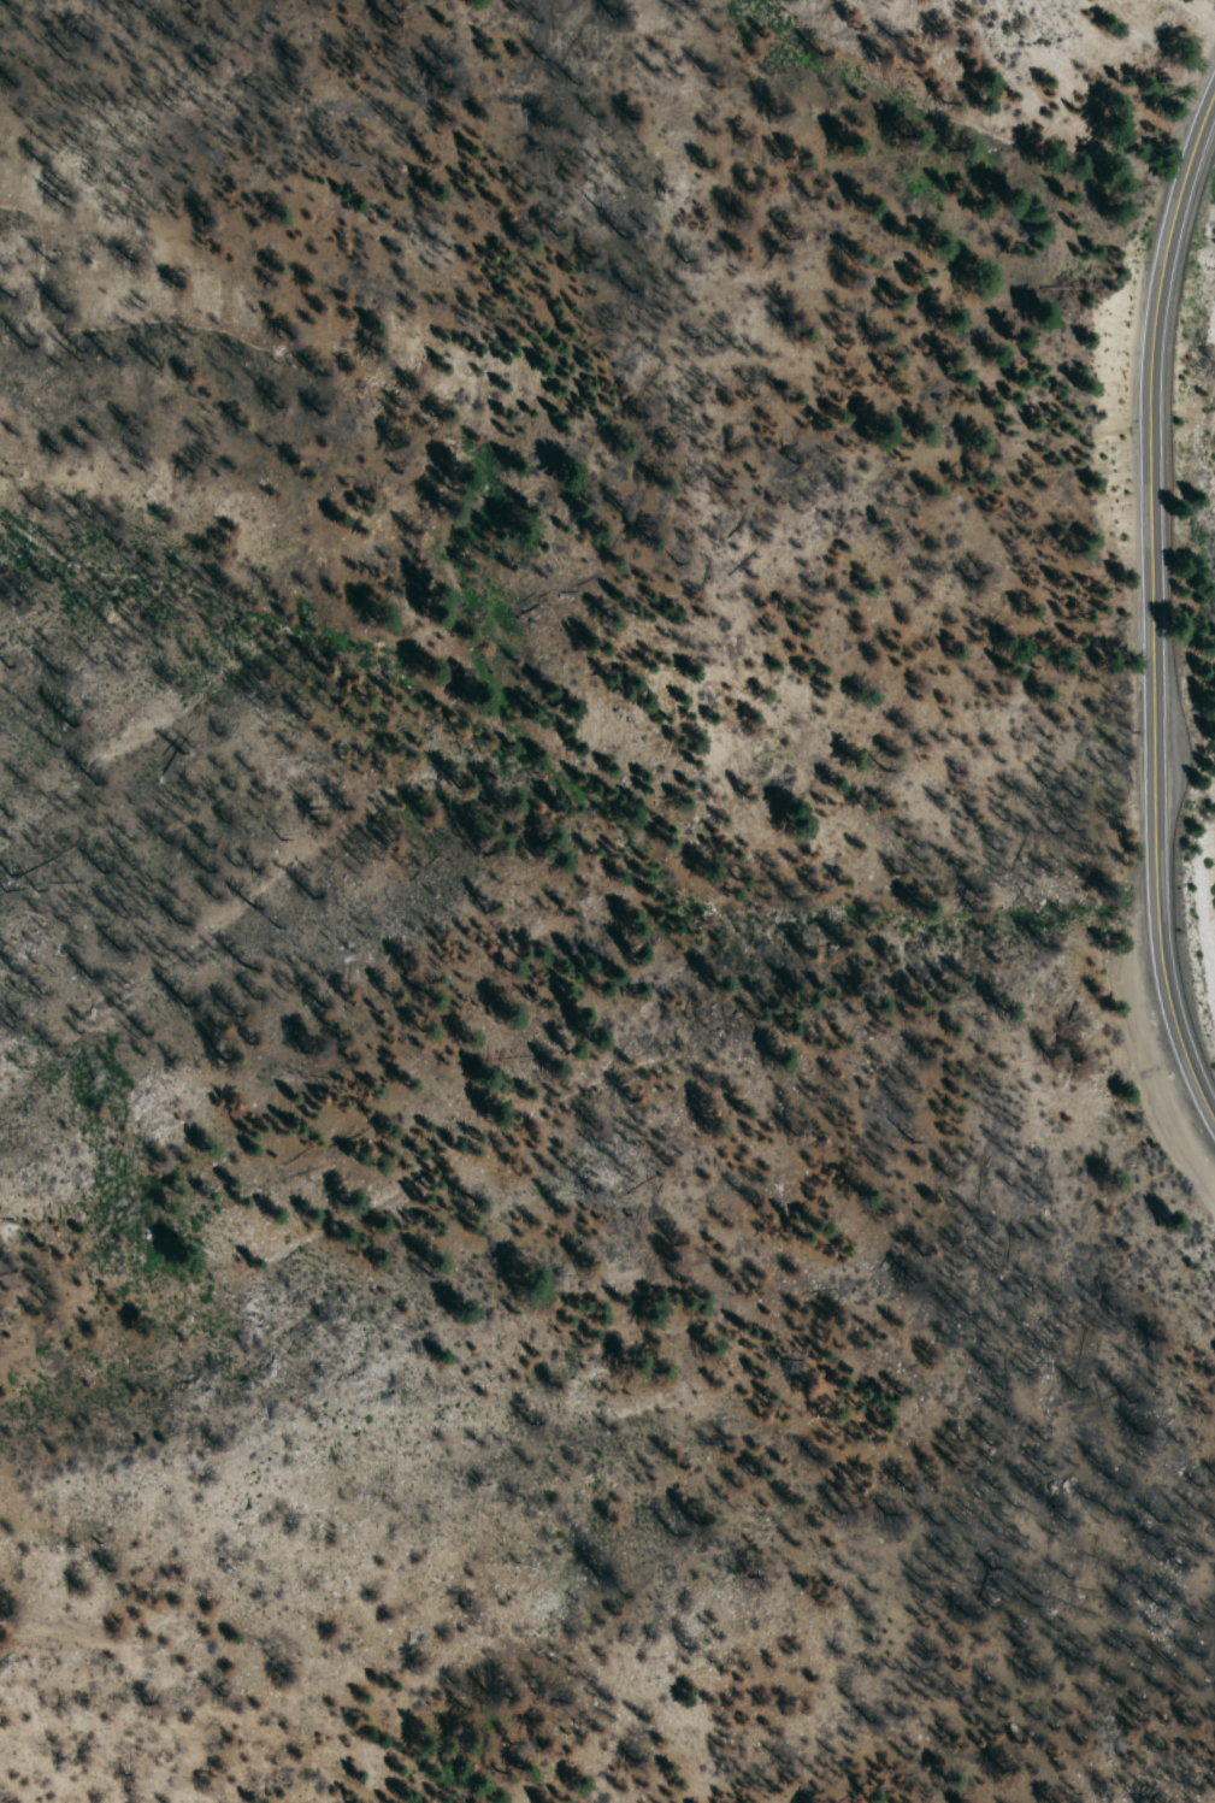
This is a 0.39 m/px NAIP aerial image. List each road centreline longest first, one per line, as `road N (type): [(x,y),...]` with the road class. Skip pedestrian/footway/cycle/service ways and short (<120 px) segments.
road 1 (trunk): [(1214,1131),(1184,1067),(1157,972),(1144,431),(1144,372),(1172,206),(1214,81)]

